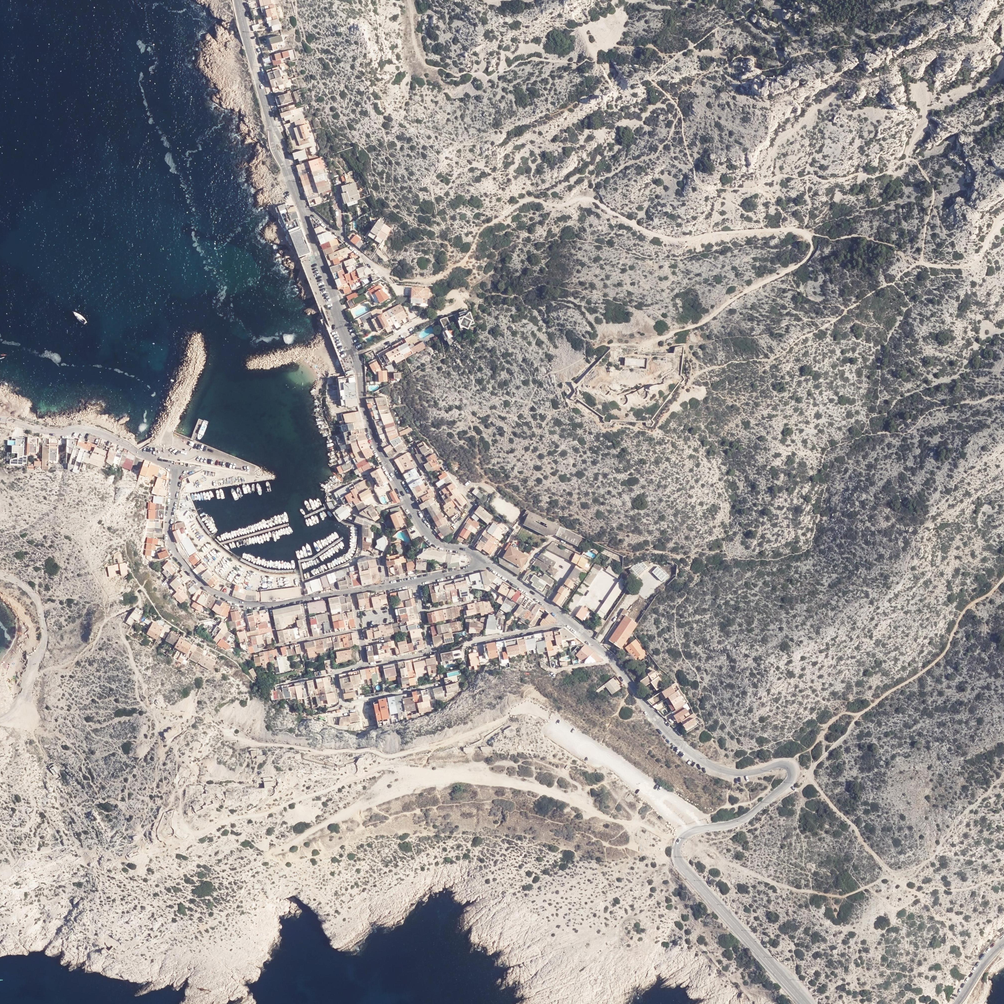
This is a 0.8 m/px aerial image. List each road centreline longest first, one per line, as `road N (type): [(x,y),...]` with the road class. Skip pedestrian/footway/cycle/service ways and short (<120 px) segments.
road 1 (residential): [(806,1003),(677,852),(691,832),(746,818),(790,782),(791,767),(741,773),(703,761),(568,622)]
road 2 (track): [(390,277),(433,279),(452,270),(487,225),(531,199),(559,206),(591,199),(673,240),(787,229),(808,236)]
road 3 (residential): [(451,547),(426,531),(376,444),(358,362),(302,212)]
road 4 (residential): [(270,605),(219,594),(178,555),(169,533),(173,469),(95,431),(56,431)]
road 5 (track): [(808,236),(813,252),(798,267),(637,352)]
road 6 (track): [(0,574),(36,598),(45,639),(20,703),(0,720)]
road 7 (residential): [(367,665),(336,672),(344,706),(442,683)]
road 8 (residential): [(270,120),(238,0)]

